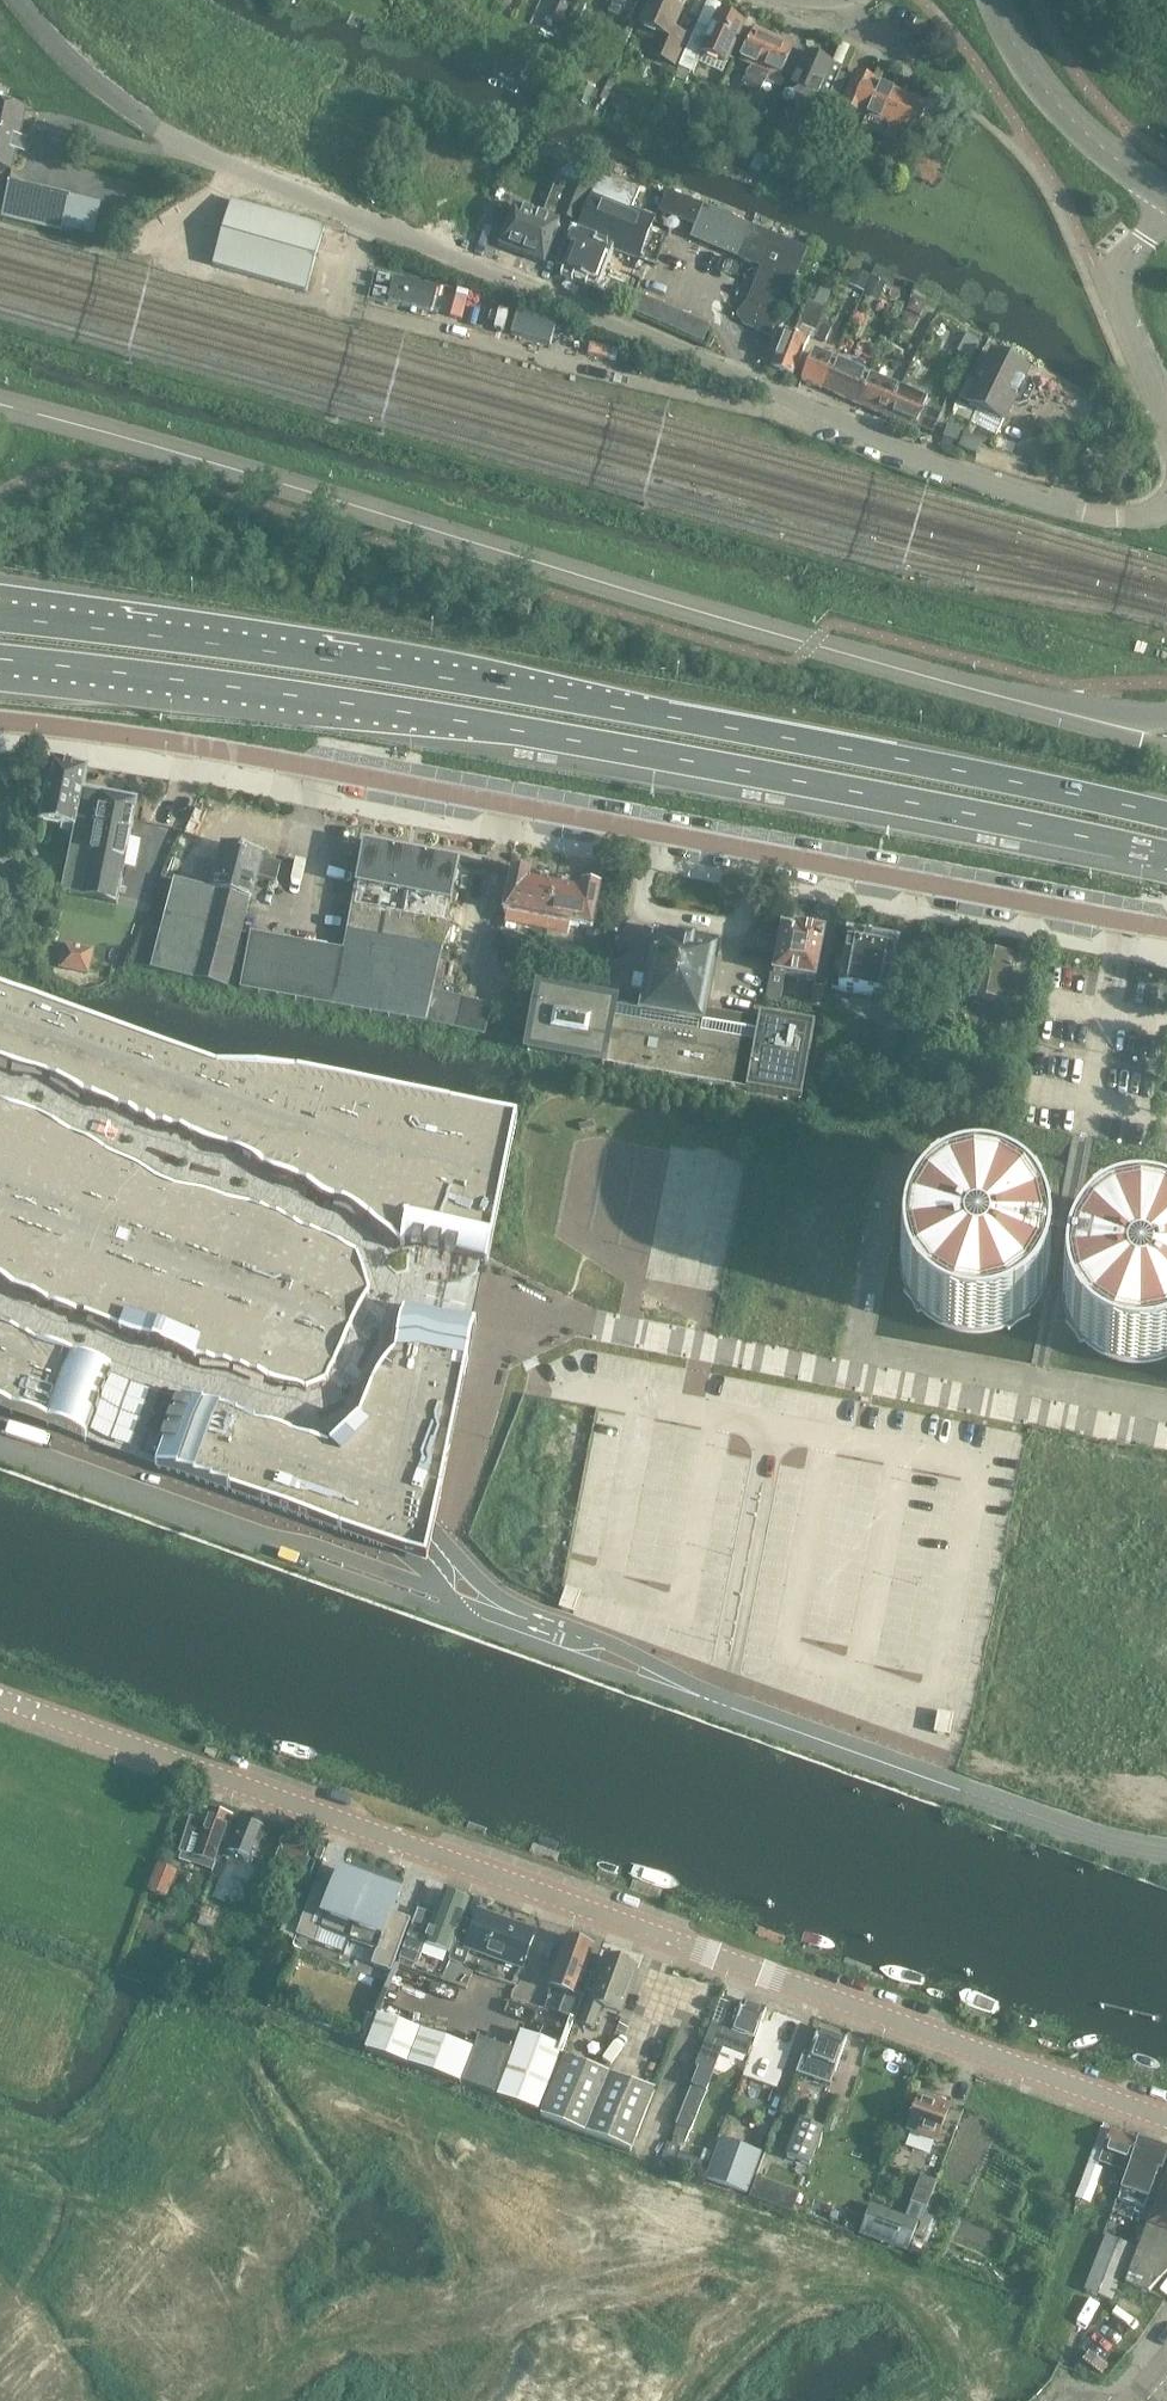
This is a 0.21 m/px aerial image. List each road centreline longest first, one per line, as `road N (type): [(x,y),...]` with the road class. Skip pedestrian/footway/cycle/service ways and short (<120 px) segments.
road 1 (unclassified): [(1166,510),(1102,517),(980,481),(222,165),(107,93),(17,0)]
road 2 (unclassified): [(1166,2119),(0,1700)]
road 3 (residential): [(1166,926),(279,760),(0,719)]
road 4 (primary): [(0,659),(347,703),(708,763),(1166,855)]
road 5 (tertiary): [(13,408),(809,646),(1122,726)]
road 6 (motorway): [(1117,803),(754,730),(341,661),(0,617)]
road 7 (unclassified): [(661,1682),(1069,1824),(1166,1846)]
road 8 (tertiary): [(1166,194),(1097,145),(1050,98),(994,0)]
road 9 (unclassified): [(1166,423),(1104,286)]
road 10 (unclassified): [(579,1649),(457,1608)]

